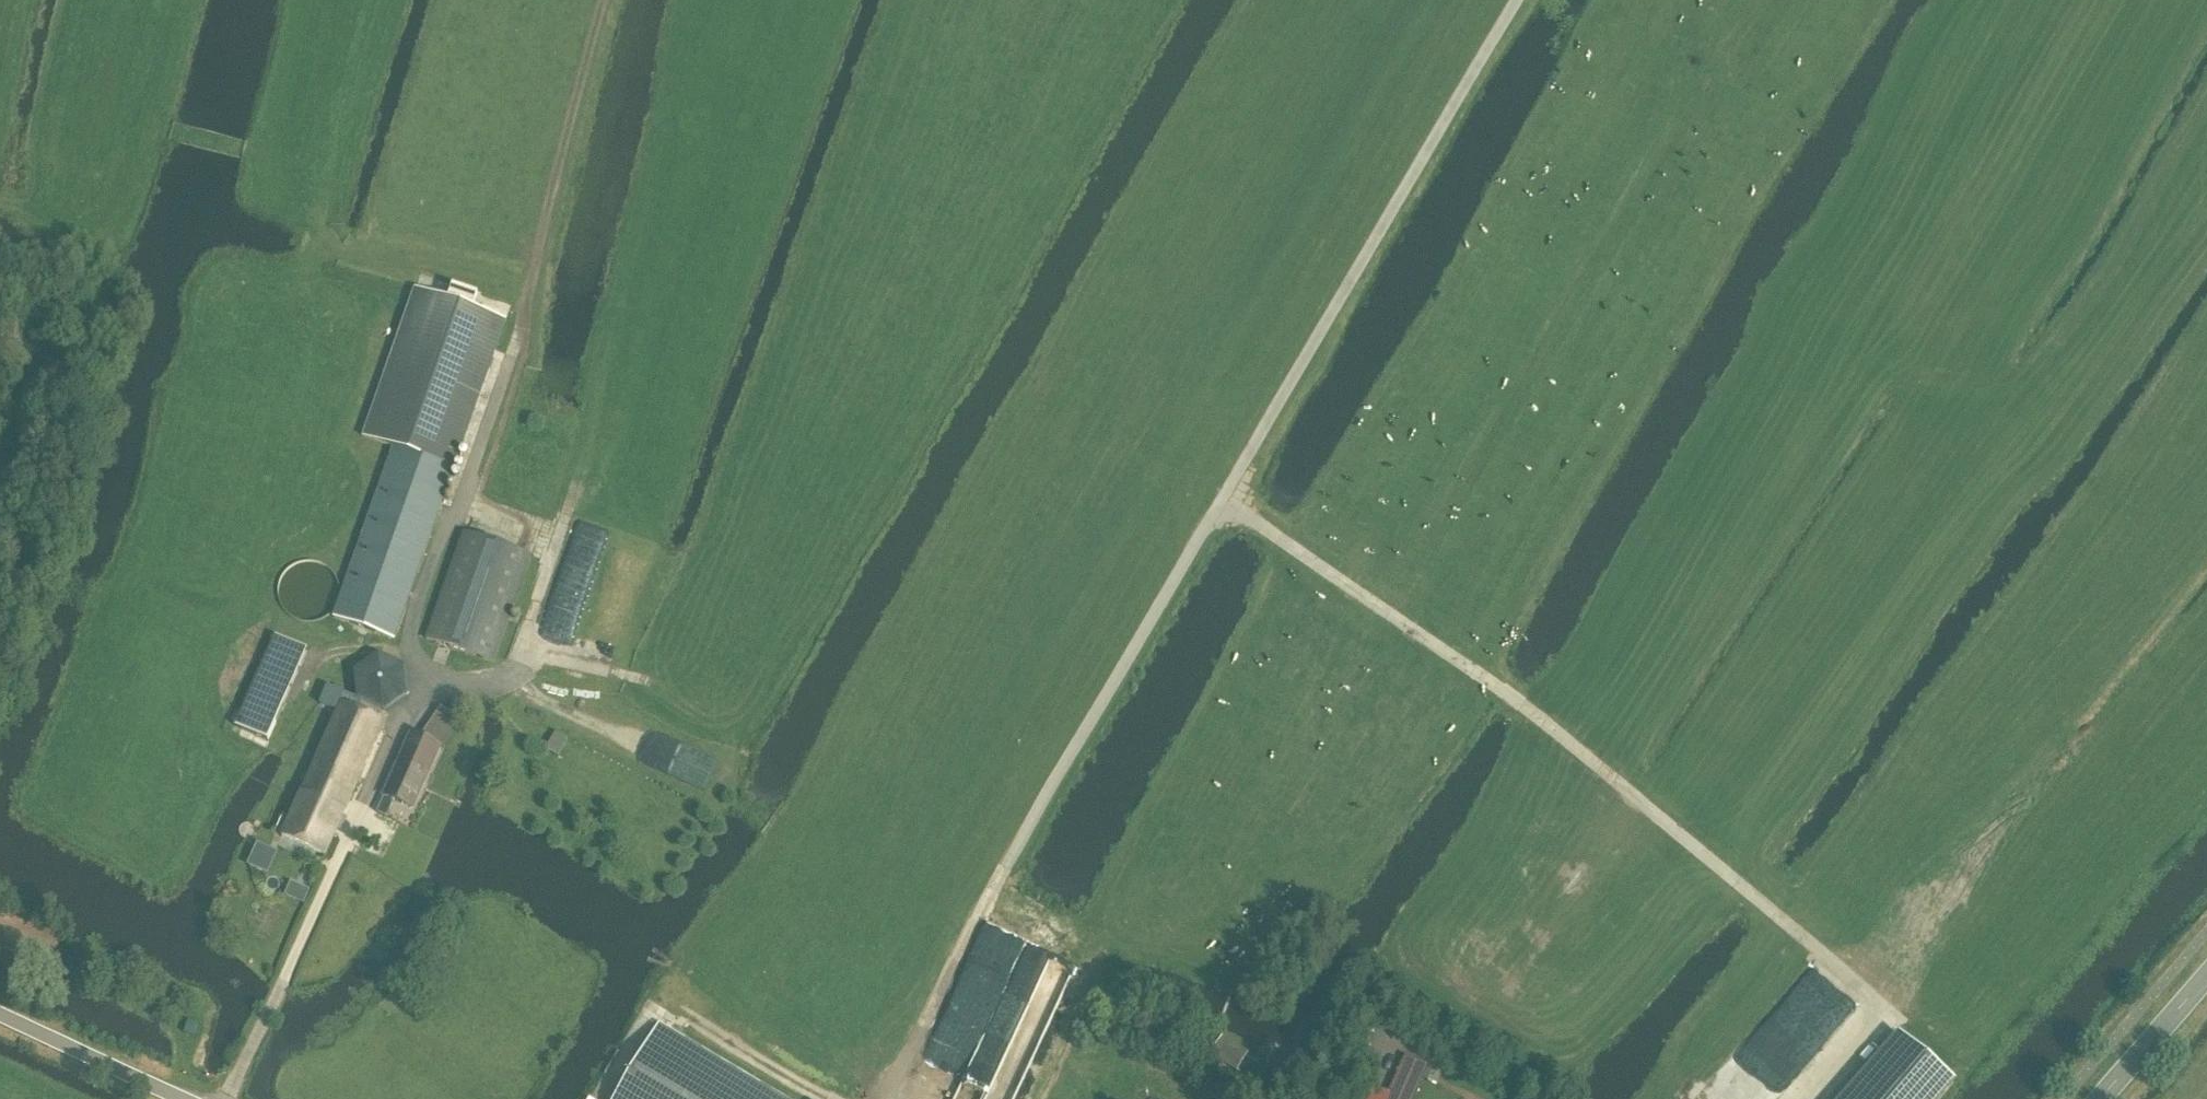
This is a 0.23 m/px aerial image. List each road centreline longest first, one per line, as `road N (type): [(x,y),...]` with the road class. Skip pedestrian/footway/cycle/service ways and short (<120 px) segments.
road 1 (track): [(910,1098),(901,1073),(966,941),(1512,0)]
road 2 (track): [(1822,1098),(1876,1035),(1880,1009),(1542,718),(1418,644),(1223,500)]
road 3 (unclassified): [(183,1098),(0,1013)]
road 4 (tertiary): [(2102,1098),(2206,978)]

